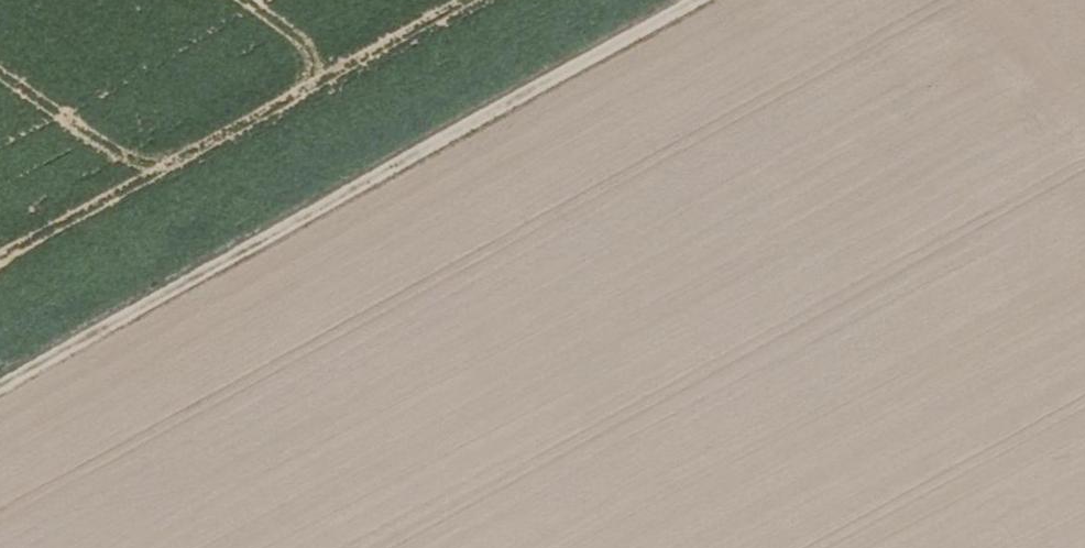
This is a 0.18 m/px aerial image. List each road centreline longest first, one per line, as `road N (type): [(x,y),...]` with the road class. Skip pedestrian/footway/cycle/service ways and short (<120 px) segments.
road 1 (track): [(0,388),(699,0)]

